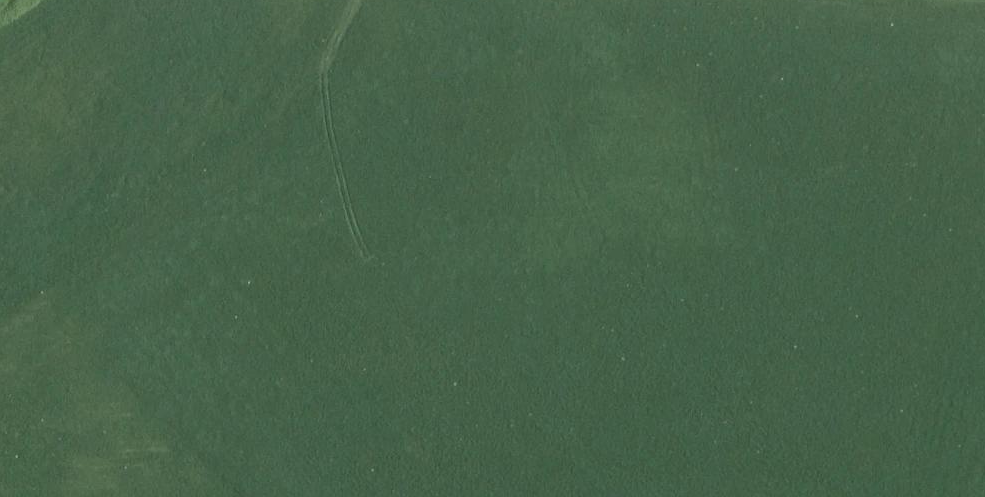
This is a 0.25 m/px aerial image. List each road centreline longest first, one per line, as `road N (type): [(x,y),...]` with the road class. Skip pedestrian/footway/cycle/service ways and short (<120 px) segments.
road 1 (track): [(0,338),(253,154),(317,84),(360,0)]

